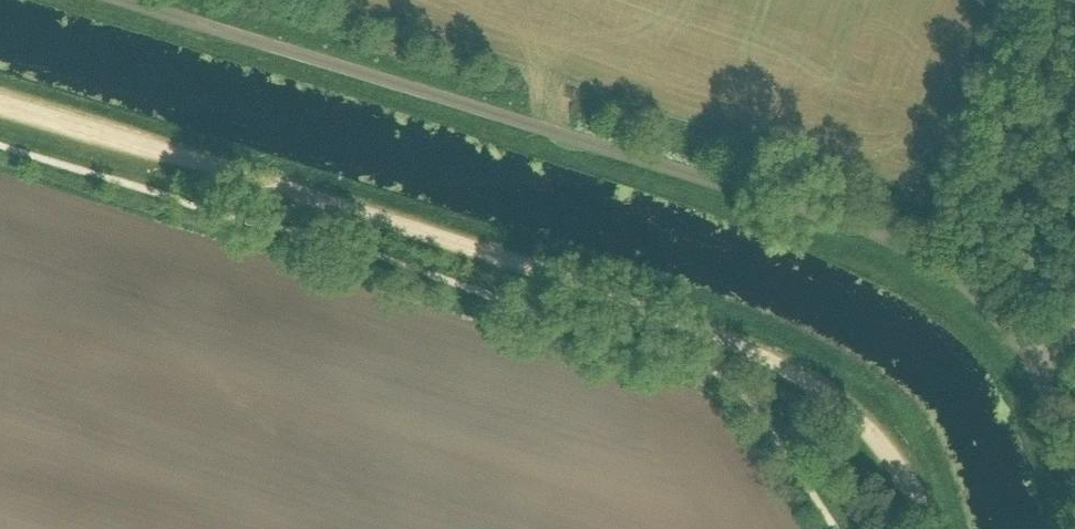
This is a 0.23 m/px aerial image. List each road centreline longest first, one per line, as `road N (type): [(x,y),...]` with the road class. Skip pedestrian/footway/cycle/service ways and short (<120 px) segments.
road 1 (track): [(1074,487),(1049,397),(1024,349),(935,263),(712,185),(107,0)]
road 2 (track): [(0,107),(715,338),(806,386),(893,465)]

